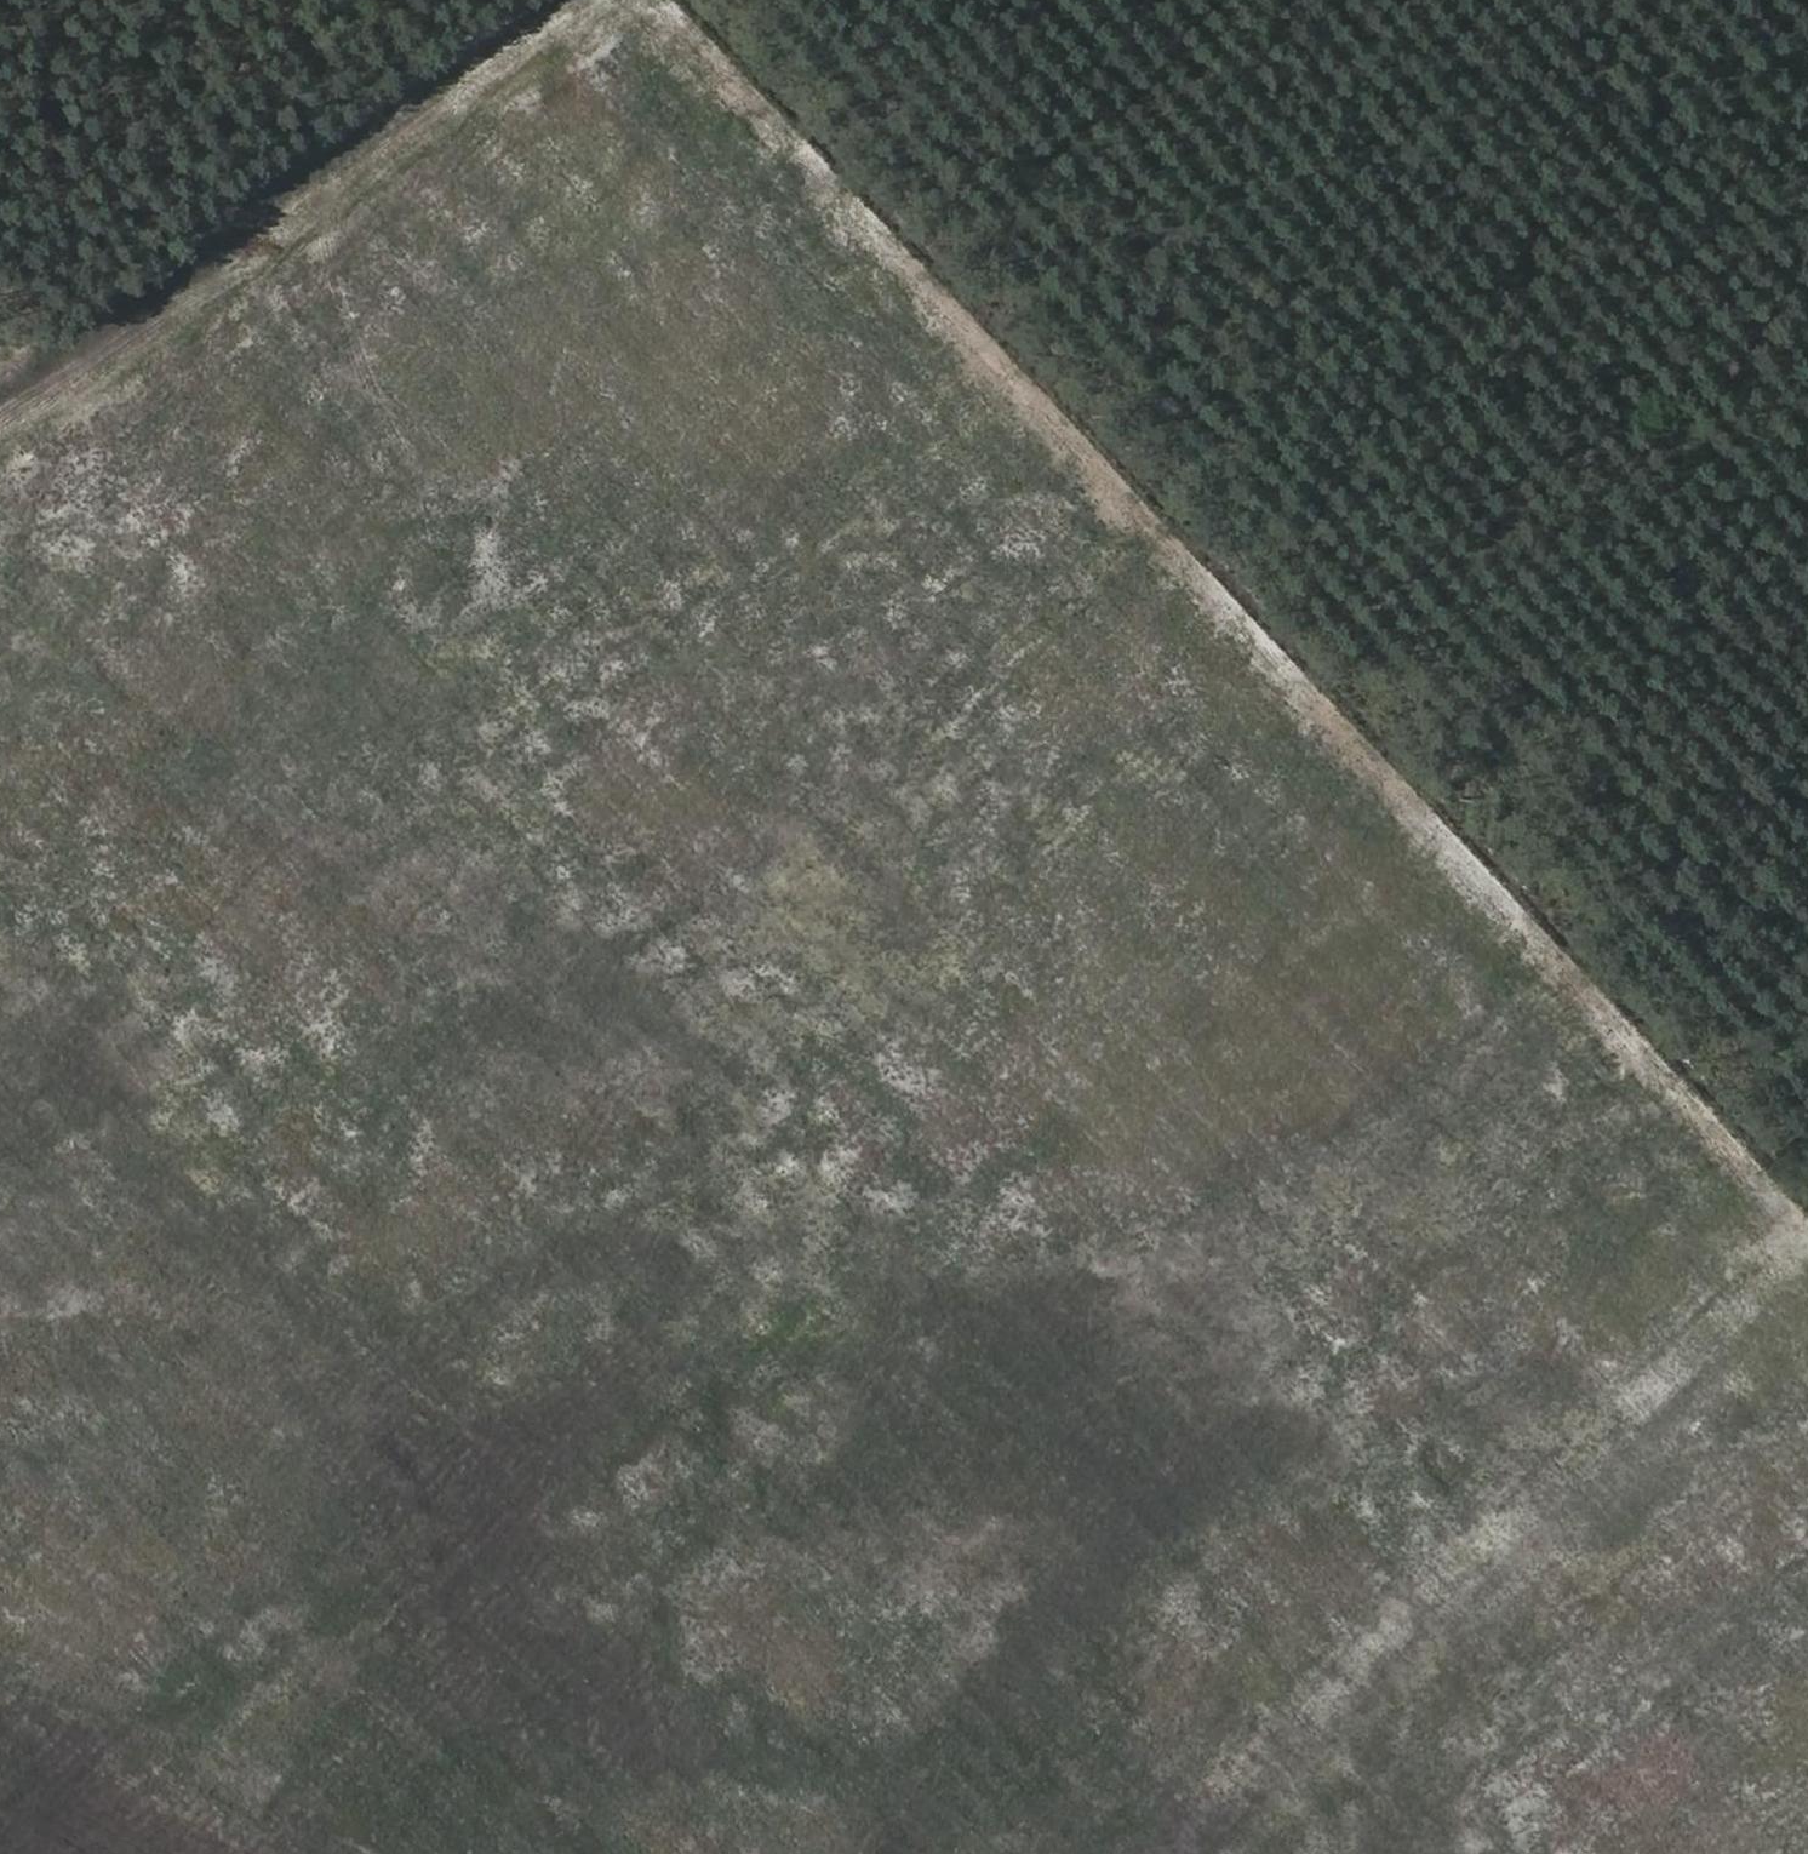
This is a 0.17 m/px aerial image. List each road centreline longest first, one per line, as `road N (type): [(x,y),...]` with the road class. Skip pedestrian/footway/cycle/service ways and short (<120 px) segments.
road 1 (track): [(1169,1853),(1807,1248)]
road 2 (track): [(0,428),(607,0)]

